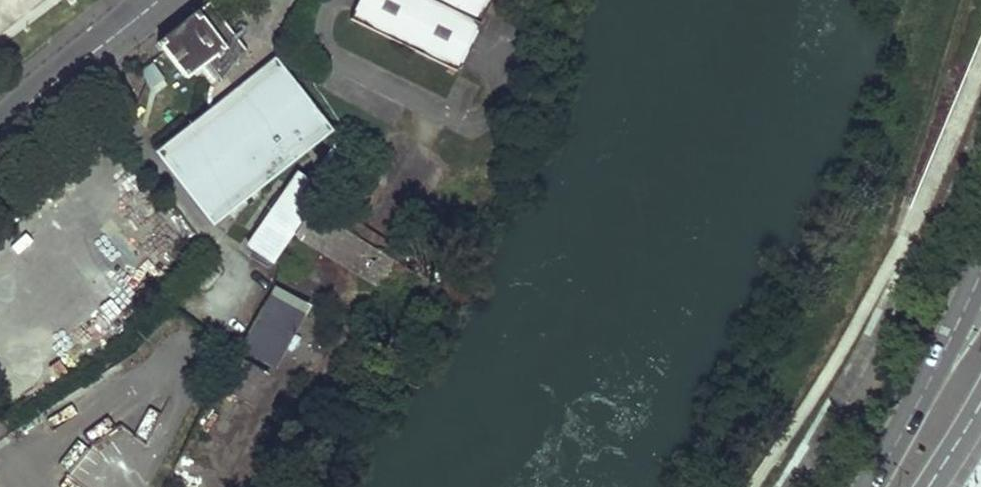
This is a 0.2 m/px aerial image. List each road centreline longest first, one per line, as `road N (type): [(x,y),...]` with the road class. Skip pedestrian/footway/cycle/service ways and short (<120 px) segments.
road 1 (primary): [(980,272),(870,486)]
road 2 (residential): [(0,129),(157,0)]

